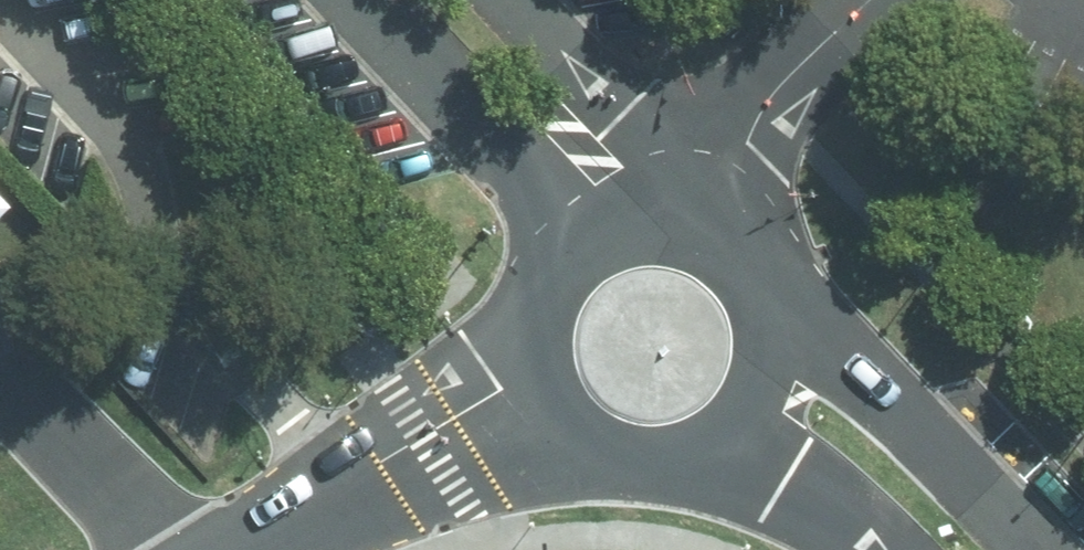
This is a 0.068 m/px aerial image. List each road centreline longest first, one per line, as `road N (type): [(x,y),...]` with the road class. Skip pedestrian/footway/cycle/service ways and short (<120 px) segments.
road 1 (unclassified): [(783,311),(892,393),(1034,549)]
road 2 (unclassified): [(263,549),(539,396)]
road 3 (unclassified): [(554,242),(352,0)]
road 4 (unclassified): [(517,0),(619,111),(685,202)]
road 5 (unclassified): [(717,445),(652,461),(618,457),(559,423),(539,396)]
road 6 (unclassified): [(864,549),(794,473),(717,445)]
road 7 (unclassified): [(539,396),(524,358),(521,316),(532,276),(554,242)]
road 8 (unclassified): [(783,311),(771,388),(717,445)]
road 9 (unclassified): [(685,202),(725,220),(753,244),(783,311)]
road 10 (unclassified): [(554,242),(614,204),(685,202)]

